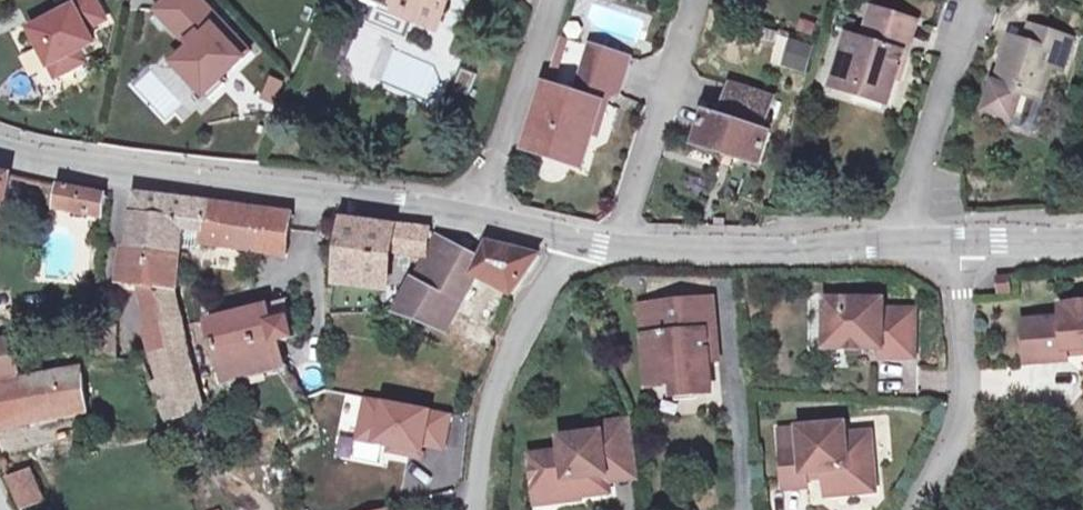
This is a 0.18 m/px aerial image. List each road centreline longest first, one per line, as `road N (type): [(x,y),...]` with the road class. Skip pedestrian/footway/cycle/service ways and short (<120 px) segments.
road 1 (tertiary): [(476,219),(0,151)]
road 2 (residential): [(474,509),(481,423),(514,336),(538,286),(582,244)]
road 3 (tertiary): [(898,247),(617,248)]
road 4 (residential): [(617,248),(696,0)]
road 5 (residential): [(973,0),(898,247)]
road 6 (residential): [(476,219),(551,0)]
road 7 (tertiary): [(1082,242),(898,247)]

